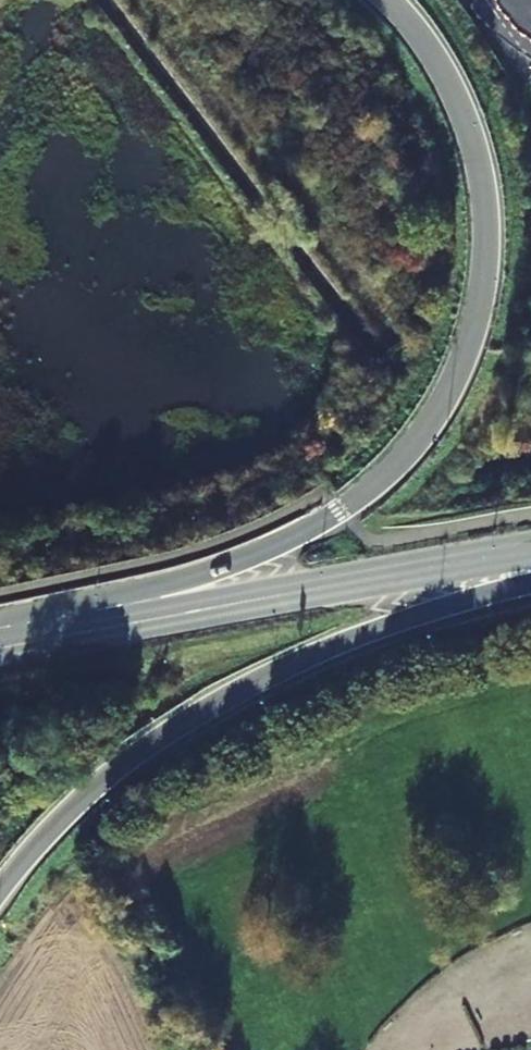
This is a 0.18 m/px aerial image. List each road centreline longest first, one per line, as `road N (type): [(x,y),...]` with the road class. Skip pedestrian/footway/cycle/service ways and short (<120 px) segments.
road 1 (trunk): [(388,0),(454,91),(491,206),(480,313),(447,403),(403,462),(316,530),(210,576),(37,613),(0,631)]
road 2 (trunk): [(0,904),(52,837),(144,753),(265,674),(530,589)]
road 3 (secondary): [(0,646),(395,580)]
road 4 (secondary): [(530,539),(445,555),(395,580)]
road 5 (secondary): [(395,580),(530,567)]

